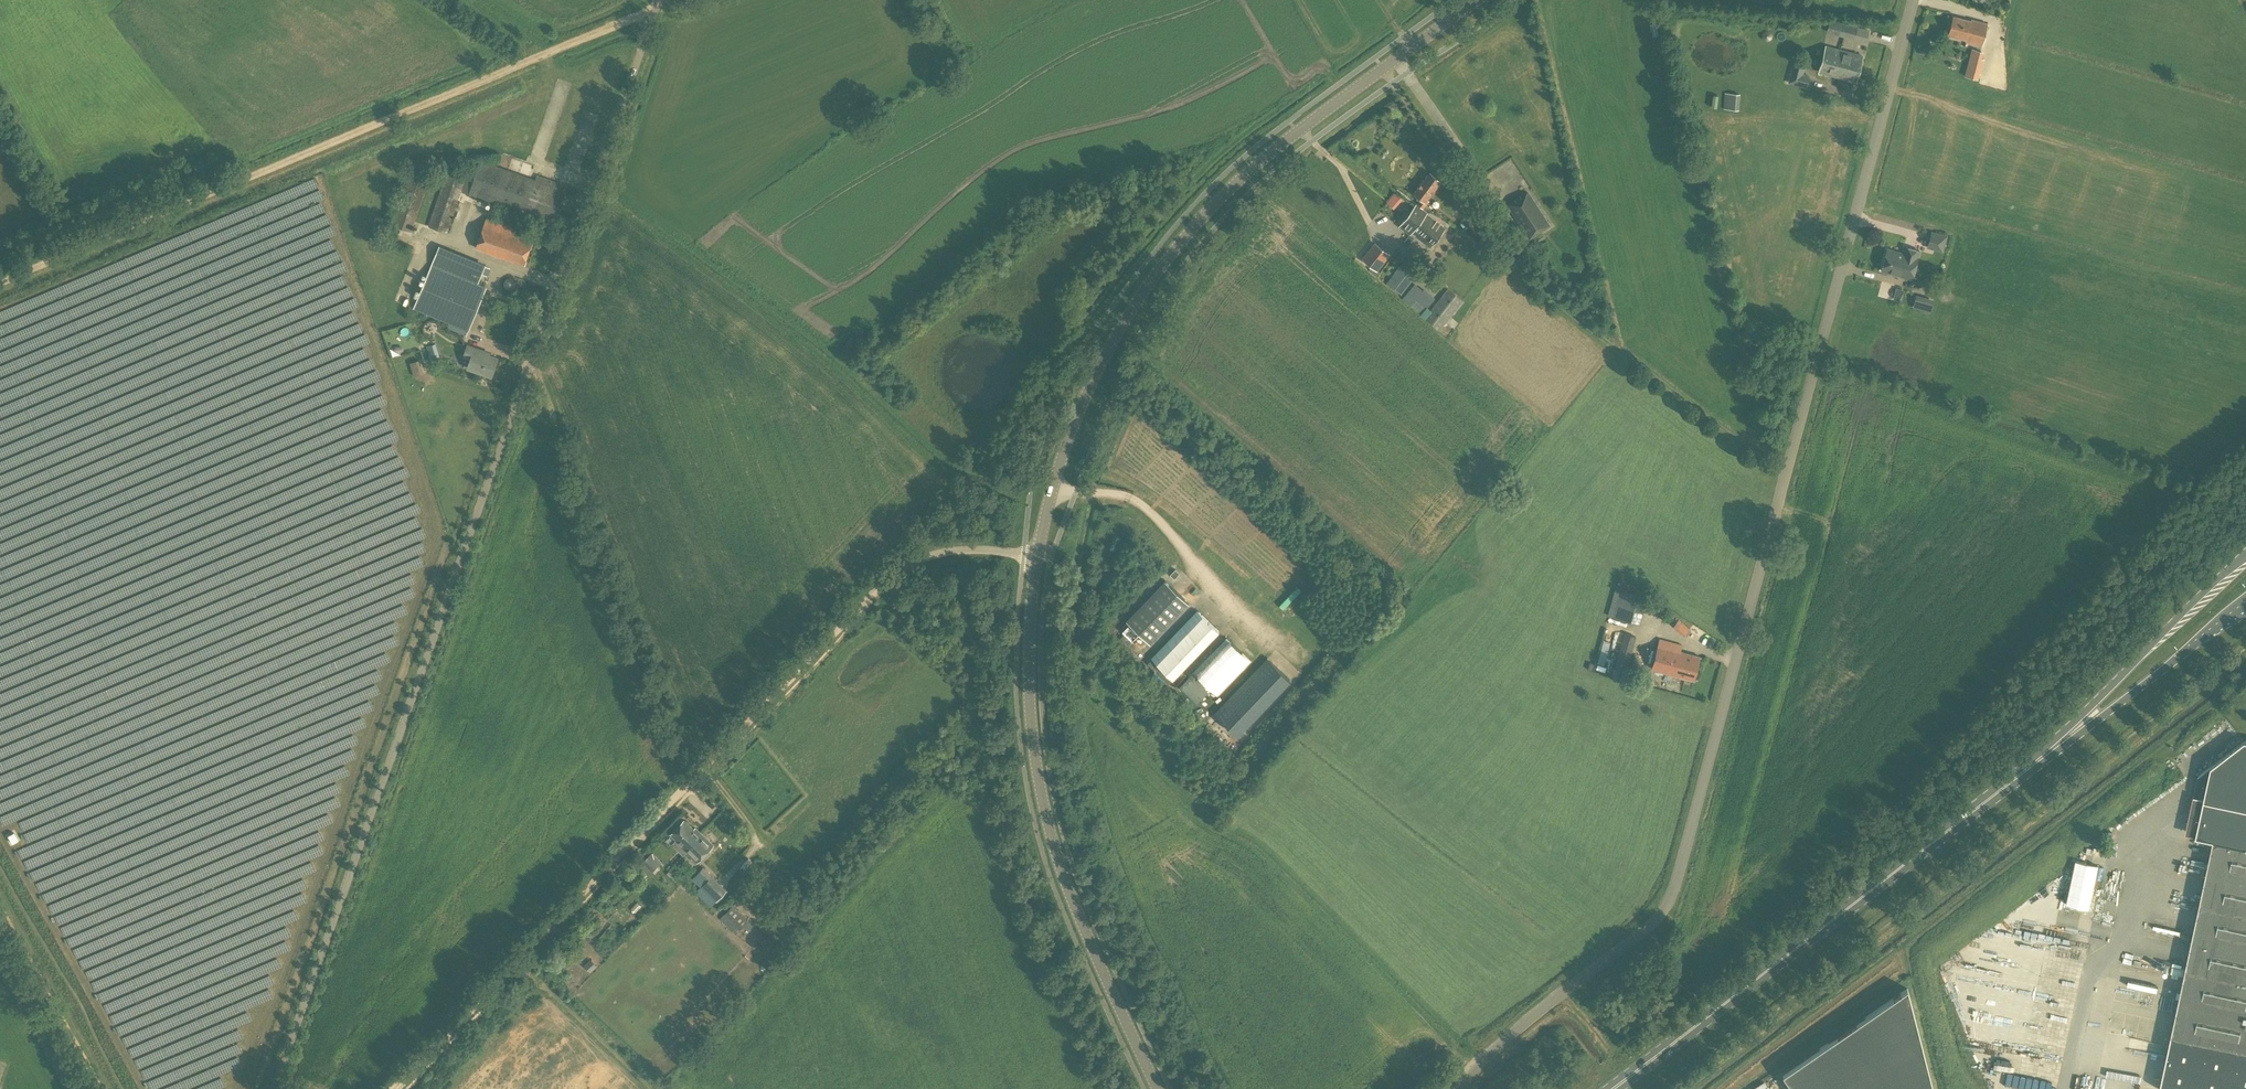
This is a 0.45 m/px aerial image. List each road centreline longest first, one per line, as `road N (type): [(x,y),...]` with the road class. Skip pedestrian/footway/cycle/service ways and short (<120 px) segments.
road 1 (unclassified): [(1459,1088),(1513,1033),(1649,926),(1672,893),(1913,0)]
road 2 (unclassified): [(274,1088),(659,0)]
road 3 (tertiary): [(1037,557),(1076,420),(1159,270),(1266,156),(1480,0)]
road 4 (track): [(0,282),(669,0)]
road 5 (tertiary): [(1157,1088),(1064,878),(1042,799),(1029,698),(1037,557)]
road 6 (primary): [(1612,1088),(2020,774)]
road 7 (track): [(692,778),(531,362)]
road 8 (track): [(394,1088),(692,778)]
road 9 (primary): [(2245,557),(2020,774)]
road 10 (primary): [(2020,774),(2245,606)]
road 11 (track): [(692,778),(862,609)]
road 12 (track): [(99,1088),(0,911)]
road 13 (unclassified): [(862,609),(904,569),(935,555),(977,549),(1037,557)]

